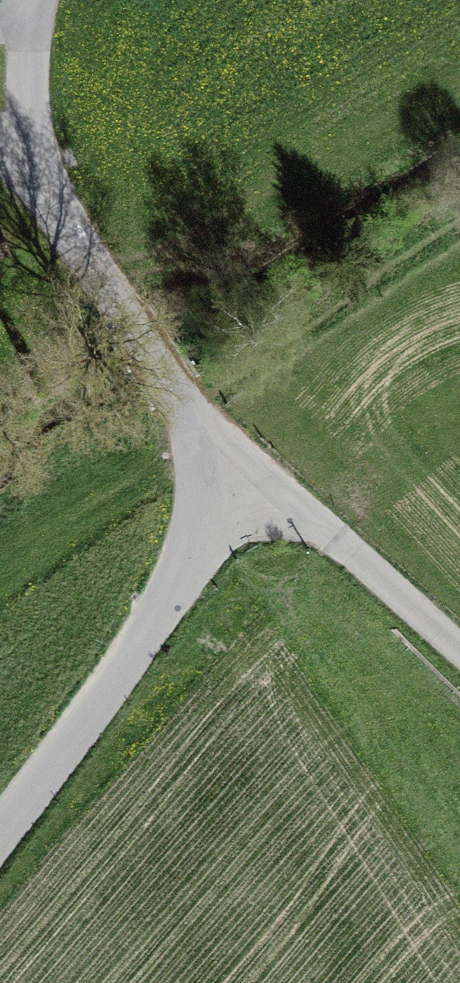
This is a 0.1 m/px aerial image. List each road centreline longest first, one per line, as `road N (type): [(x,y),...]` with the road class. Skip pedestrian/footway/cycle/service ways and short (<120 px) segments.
road 1 (unclassified): [(0,831),(247,472)]
road 2 (unclassified): [(247,472),(459,650)]
road 3 (unclassified): [(127,318),(247,472)]
road 4 (unclassified): [(127,318),(34,166)]
road 5 (unclassified): [(34,166),(27,101),(33,0)]

